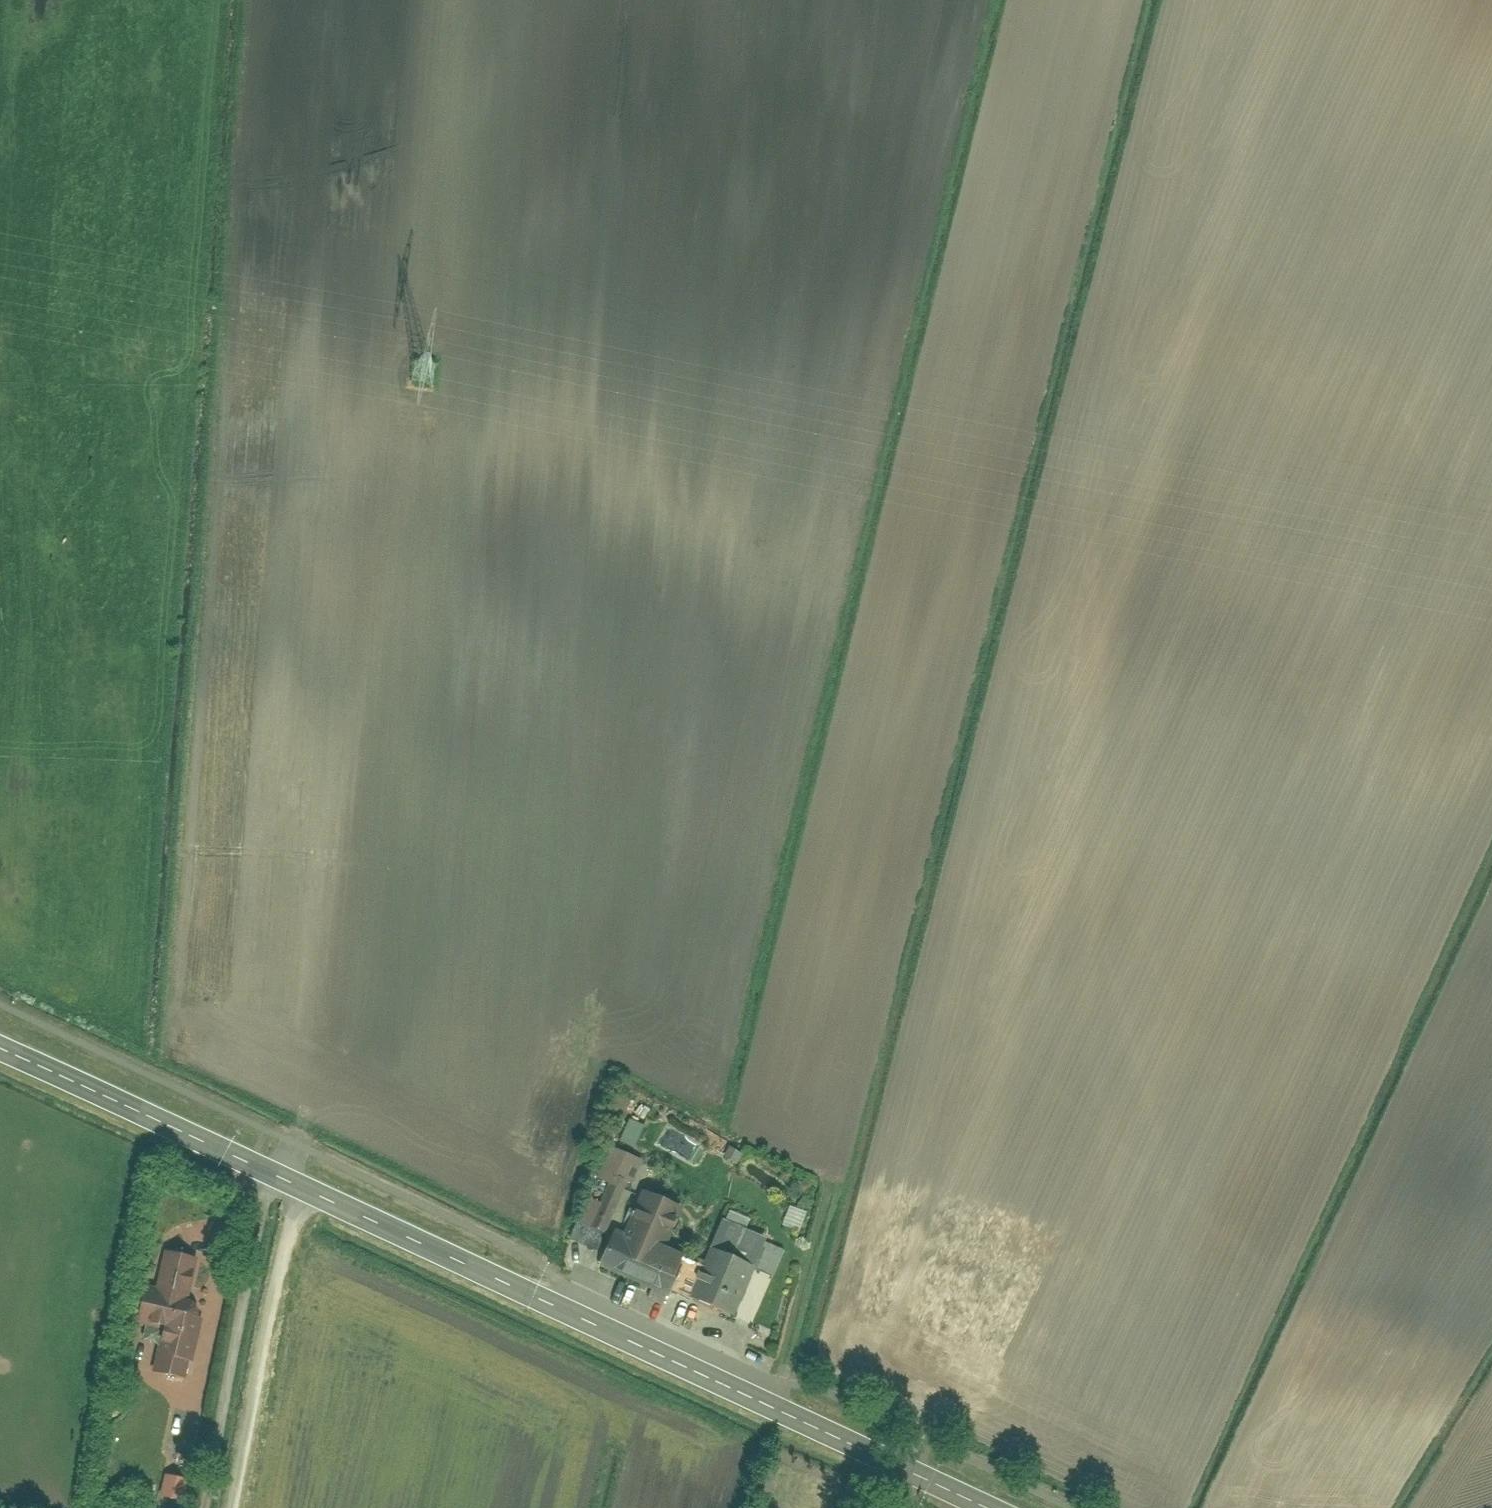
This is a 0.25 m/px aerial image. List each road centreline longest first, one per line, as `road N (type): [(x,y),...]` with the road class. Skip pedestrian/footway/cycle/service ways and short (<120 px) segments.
road 1 (secondary): [(0,1049),(983,1507)]

